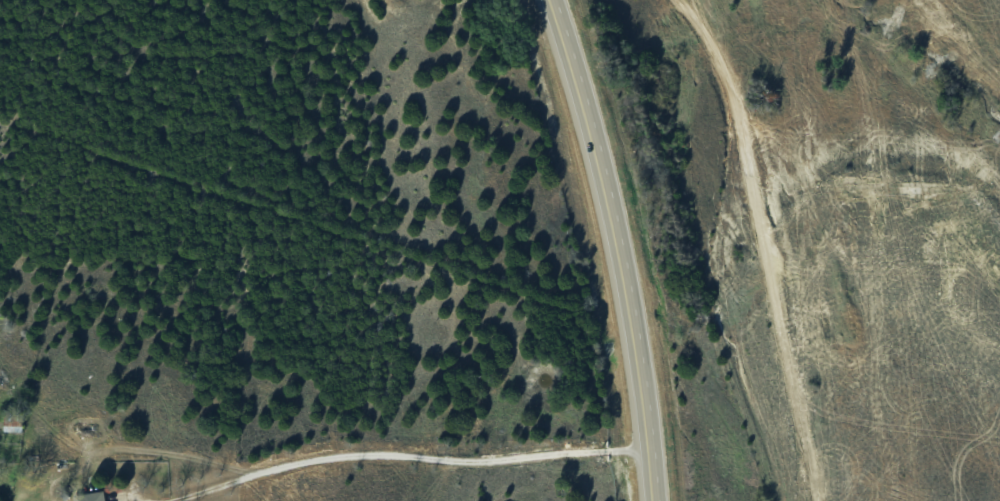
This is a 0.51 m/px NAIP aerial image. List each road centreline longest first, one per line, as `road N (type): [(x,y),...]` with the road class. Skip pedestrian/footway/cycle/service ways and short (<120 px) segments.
road 1 (track): [(679,0),(715,49),(802,450),(796,500)]
road 2 (secondary): [(648,500),(618,261),(544,0)]

